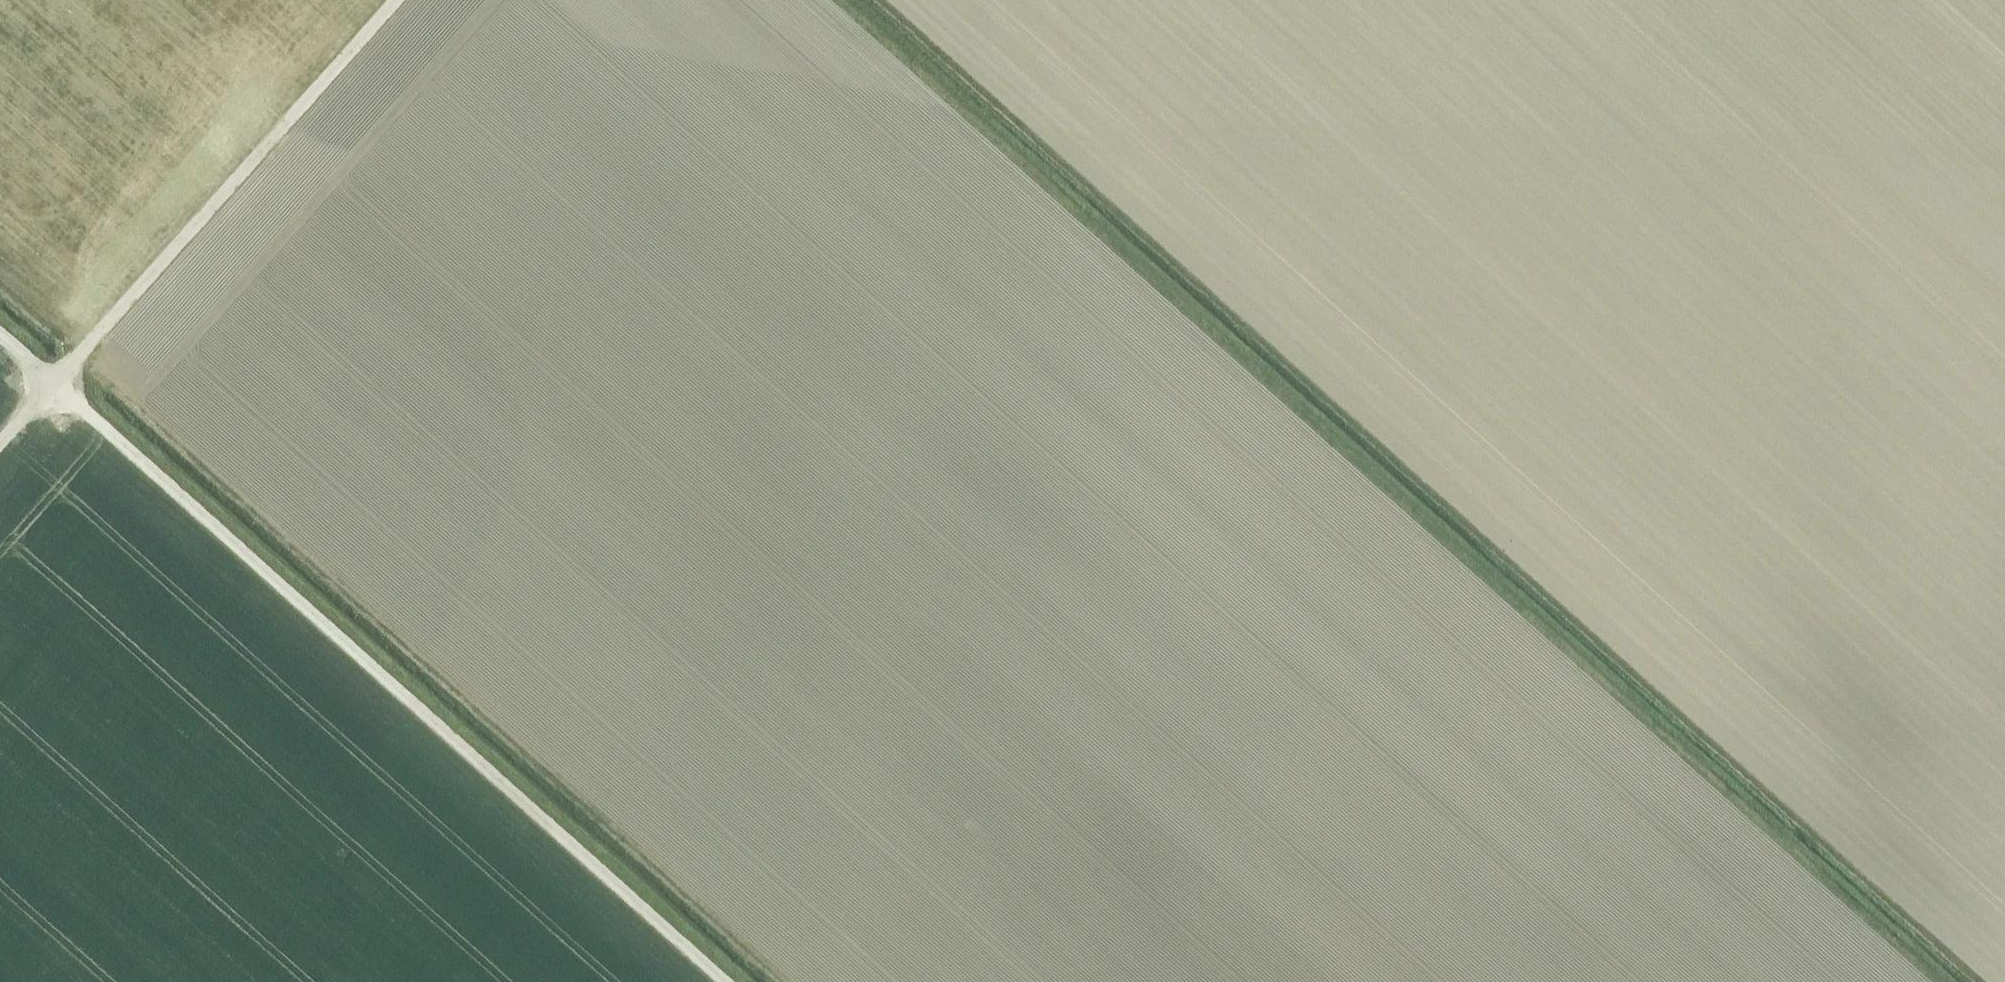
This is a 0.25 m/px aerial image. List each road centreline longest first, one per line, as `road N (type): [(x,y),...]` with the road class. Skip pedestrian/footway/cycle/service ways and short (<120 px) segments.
road 1 (track): [(0,445),(400,0)]

